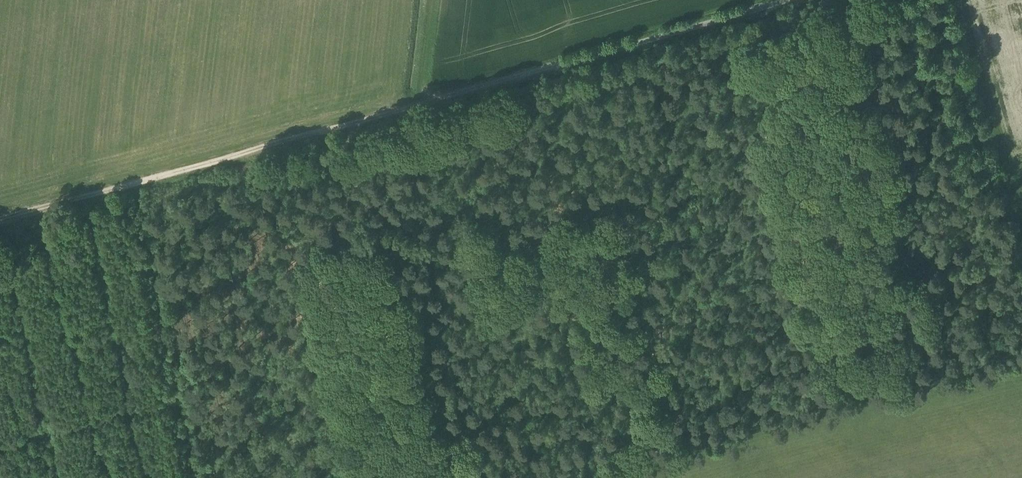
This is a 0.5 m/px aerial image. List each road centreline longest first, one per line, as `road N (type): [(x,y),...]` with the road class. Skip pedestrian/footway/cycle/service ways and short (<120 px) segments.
road 1 (unclassified): [(794,0),(0,219)]
road 2 (track): [(132,184),(196,477)]
road 3 (track): [(948,0),(1021,264)]

